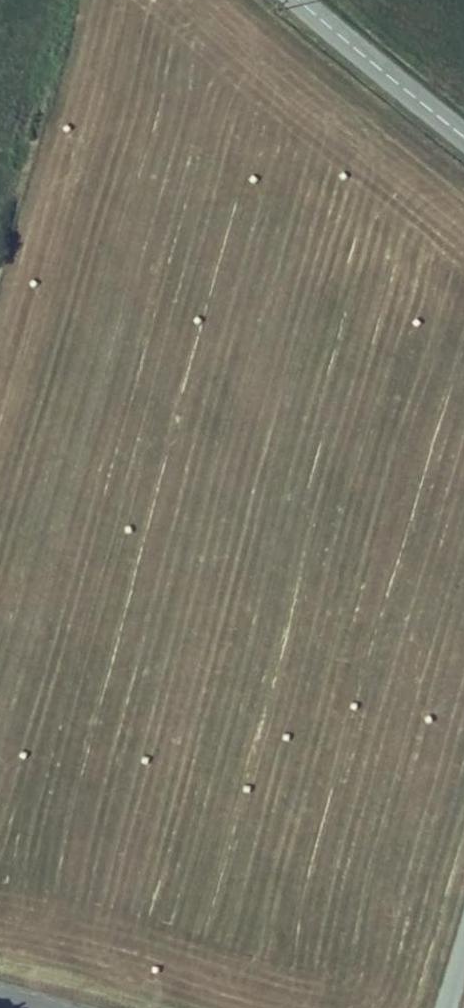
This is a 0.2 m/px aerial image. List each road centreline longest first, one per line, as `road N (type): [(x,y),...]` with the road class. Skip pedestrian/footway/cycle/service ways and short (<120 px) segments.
road 1 (tertiary): [(463,135),(302,0)]

